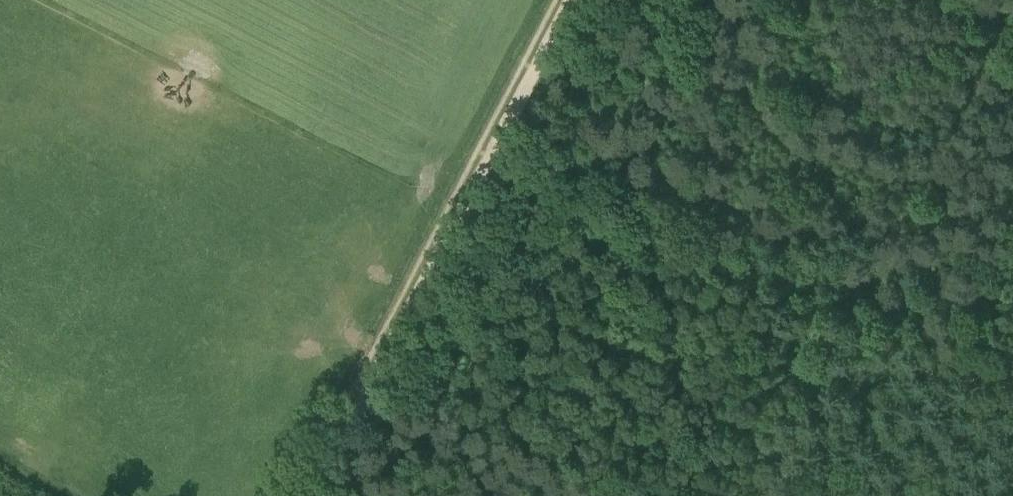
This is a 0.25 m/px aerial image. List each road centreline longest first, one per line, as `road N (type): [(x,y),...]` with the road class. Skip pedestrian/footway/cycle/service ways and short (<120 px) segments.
road 1 (track): [(309,495),(569,0)]
road 2 (track): [(641,495),(376,368)]

